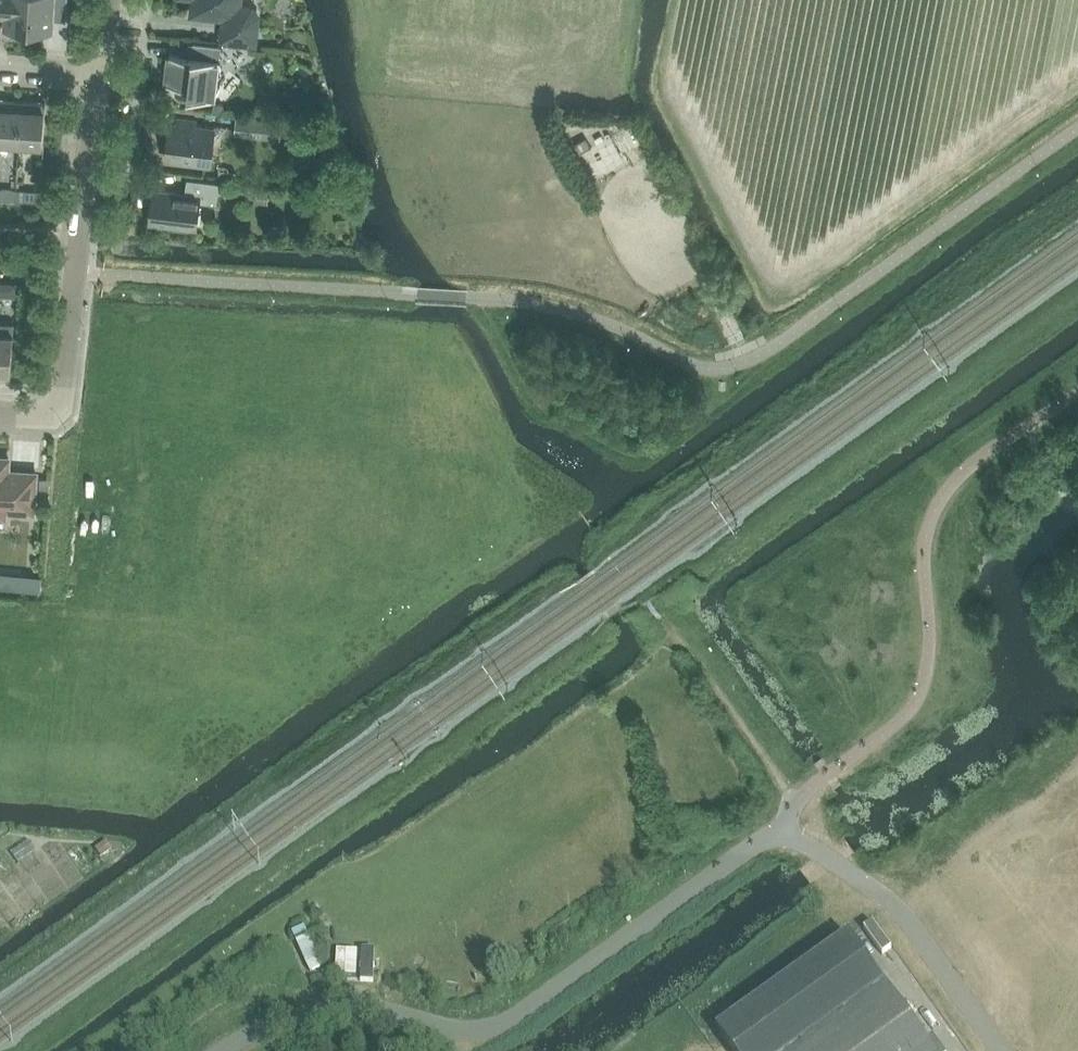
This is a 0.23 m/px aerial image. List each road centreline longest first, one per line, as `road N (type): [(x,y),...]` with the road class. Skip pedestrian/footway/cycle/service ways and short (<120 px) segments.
road 1 (residential): [(228,1050),(280,1025),(343,1009),(462,1033),(500,1028),(782,825),(891,905),(1002,1050)]
road 2 (residential): [(102,76),(63,403),(37,420),(0,418)]

